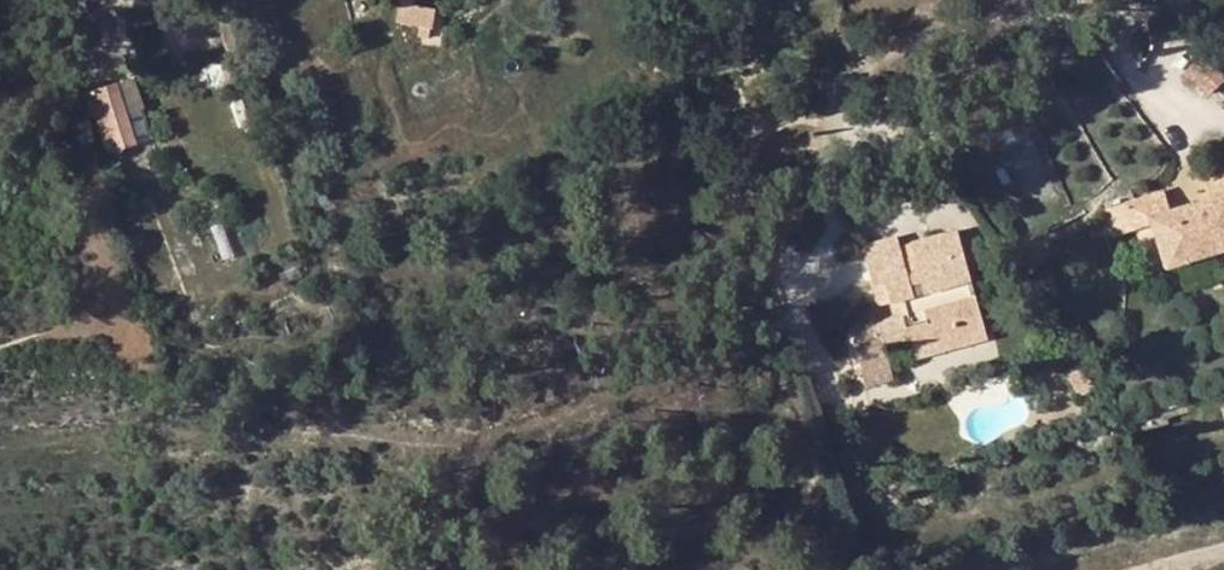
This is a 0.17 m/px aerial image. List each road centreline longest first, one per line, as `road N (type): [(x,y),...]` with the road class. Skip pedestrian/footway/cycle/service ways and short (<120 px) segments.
road 1 (unclassified): [(1223,126),(1152,86),(1089,23),(1046,14),(939,28),(872,60)]

